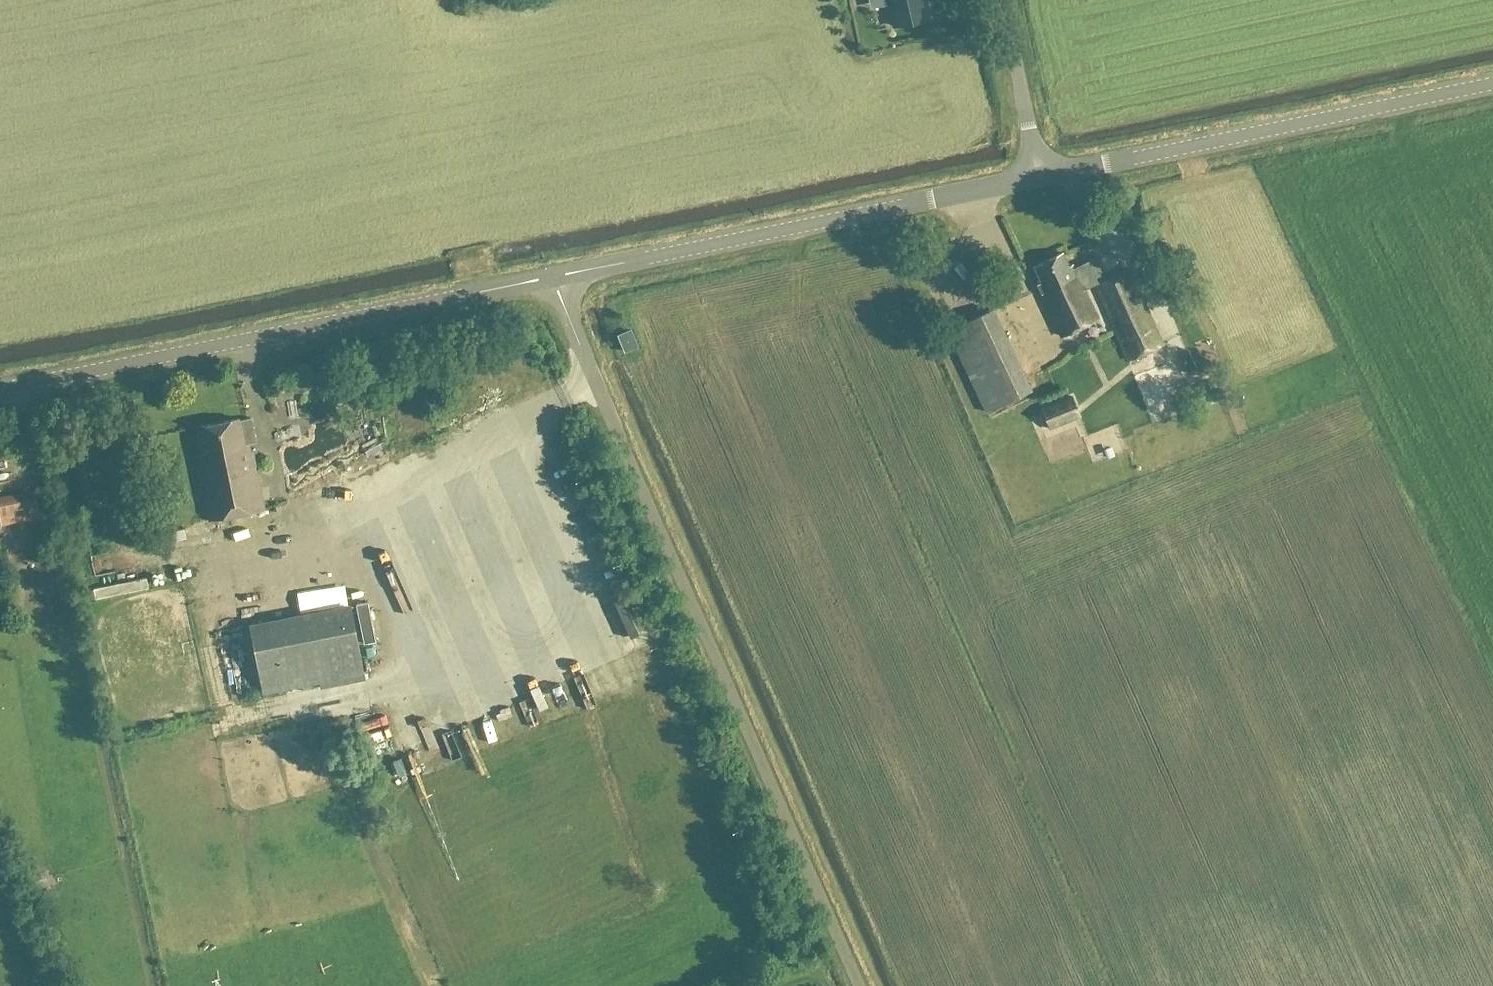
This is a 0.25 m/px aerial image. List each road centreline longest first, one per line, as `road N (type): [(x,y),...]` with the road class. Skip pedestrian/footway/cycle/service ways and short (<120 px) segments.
road 1 (unclassified): [(859,985),(552,274)]
road 2 (tertiary): [(552,274),(0,393)]
road 3 (tertiary): [(552,274),(1037,176)]
road 4 (tertiary): [(1037,176),(1492,82)]
road 5 (unclassified): [(1037,176),(1001,0)]

